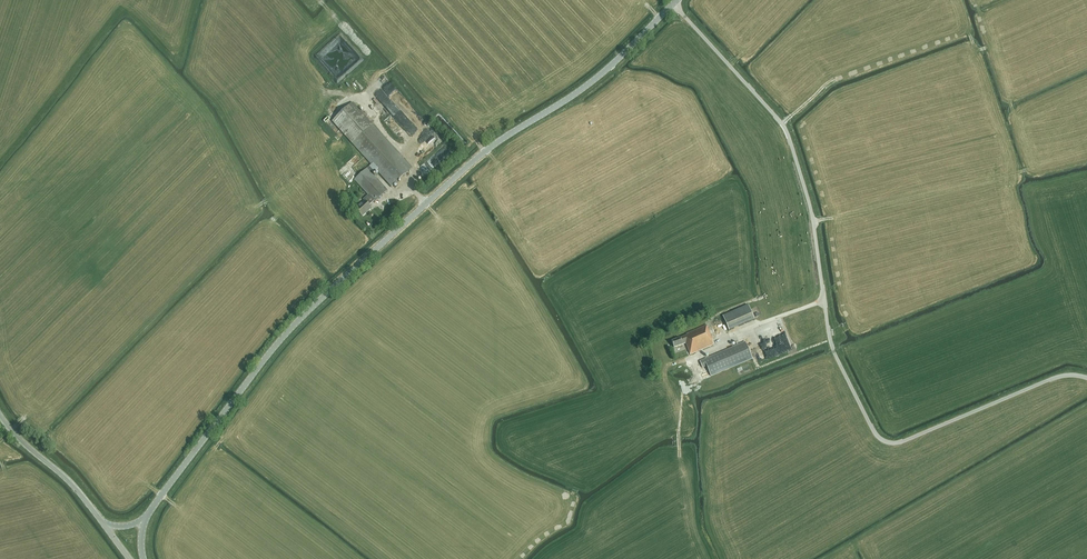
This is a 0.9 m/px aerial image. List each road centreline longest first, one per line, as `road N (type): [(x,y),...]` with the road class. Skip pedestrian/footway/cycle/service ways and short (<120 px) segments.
road 1 (tertiary): [(146,519),(311,309),(476,159),(601,74),(674,3)]
road 2 (unclassified): [(1086,378),(1048,380),(904,441),(878,436),(829,338),(812,215),(784,128),(674,3)]
road 3 (tertiary): [(103,523),(0,416)]

